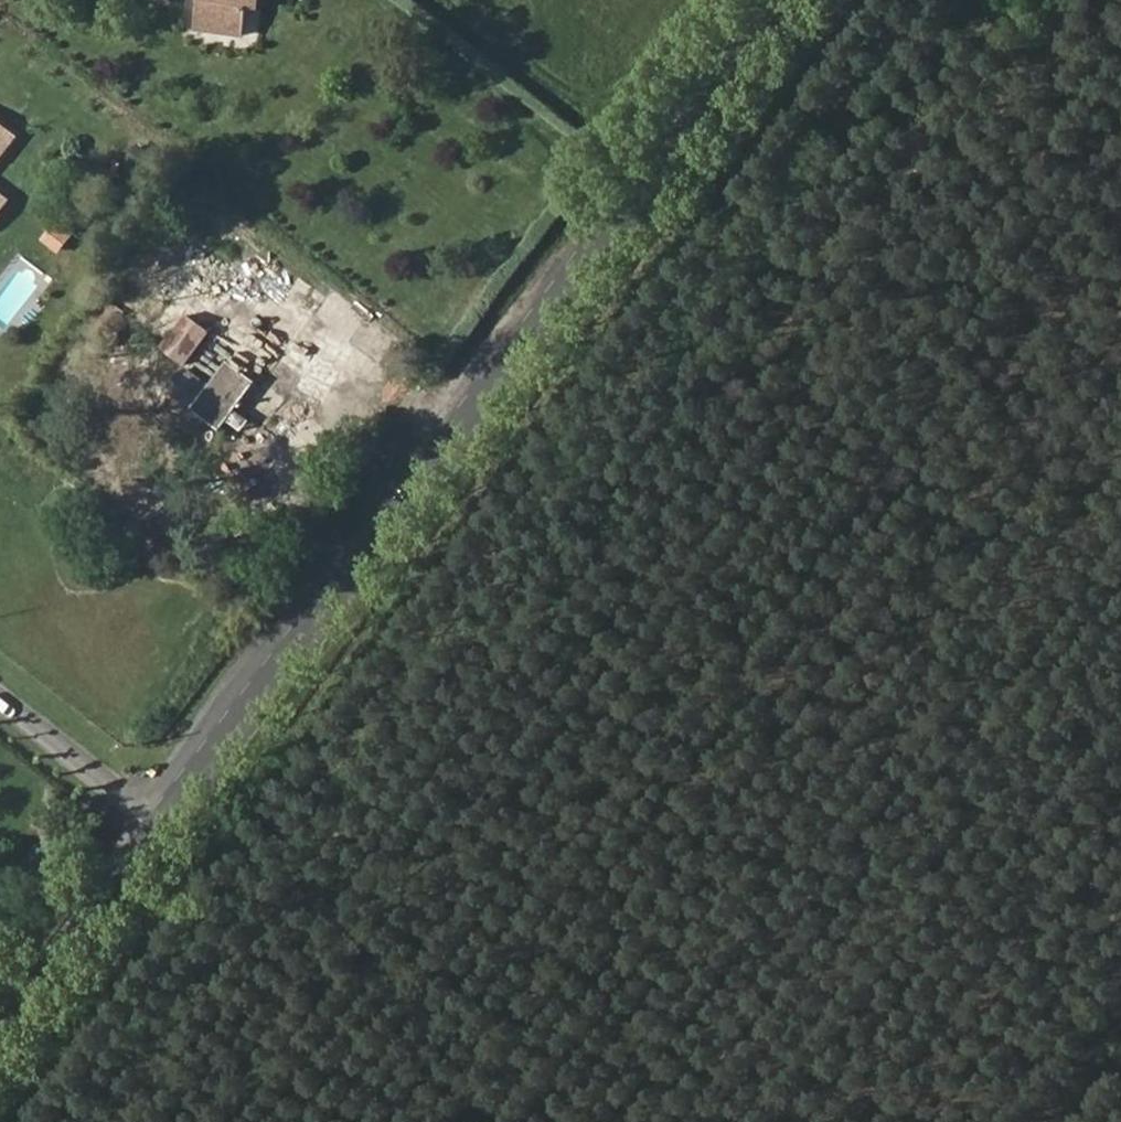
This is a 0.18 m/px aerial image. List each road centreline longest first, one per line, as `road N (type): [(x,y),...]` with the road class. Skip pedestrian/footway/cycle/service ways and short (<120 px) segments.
road 1 (primary): [(777,0),(0,1021)]

